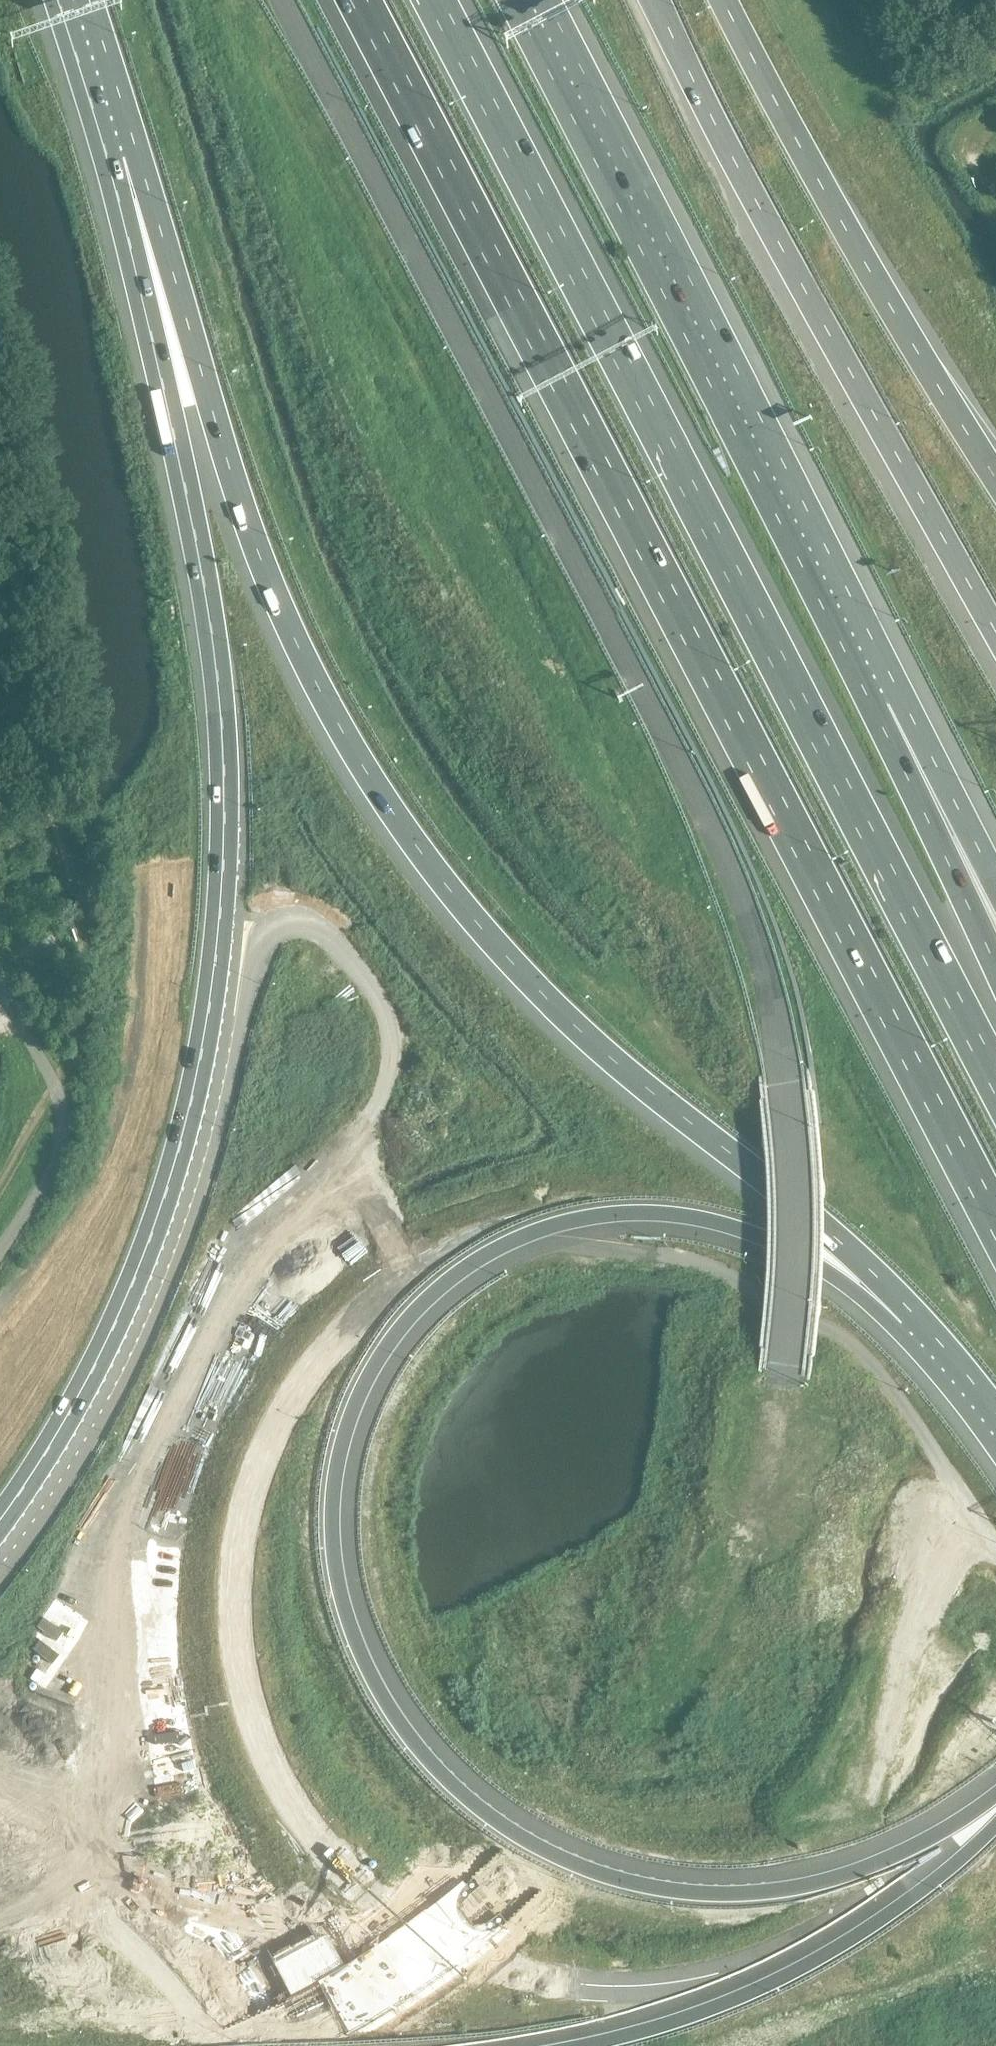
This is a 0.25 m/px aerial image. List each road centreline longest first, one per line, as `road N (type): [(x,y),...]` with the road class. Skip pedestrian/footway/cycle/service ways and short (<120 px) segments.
road 1 (motorway): [(254,2045),(322,2013),(468,1915),(581,1817),(653,1727),(738,1569),(769,1455),(796,1180),(778,1019),(756,925),(729,860),(281,0)]
road 2 (motorway): [(885,1906),(773,1961),(644,1992),(510,1977),(446,1950),(342,1879),(306,1837),(250,1729),(229,1605),(241,1499),(278,1409),(336,1332),(385,1286),(458,1244),(543,1218),(662,1212),(795,1251),(843,1274),(906,1321)]
road 3 (motorway): [(121,154),(250,535),(315,683),(408,837),(557,1005),(755,1170),(906,1321)]
road 4 (motorway): [(121,154),(223,711),(230,840),(223,934),(210,1044),(153,1245),(89,1390),(0,1531)]
road 5 (motorway): [(363,0),(995,1206)]
road 6 (motorway): [(995,1079),(435,0)]
road 7 (motorway): [(933,796),(526,0)]
road 8 (motorway): [(655,0),(781,247),(995,632)]
road 9 (motorway): [(995,477),(892,310),(722,0)]
road 10 (motorway): [(885,1906),(729,2010),(651,2045)]
road 11 (motorway): [(995,964),(933,796)]
road 12 (motorway): [(70,0),(121,154)]
road 13 (motorway): [(995,1812),(885,1906)]
road 14 (motorway): [(906,1321),(995,1435)]
road 15 (motorway): [(995,908),(933,796)]

